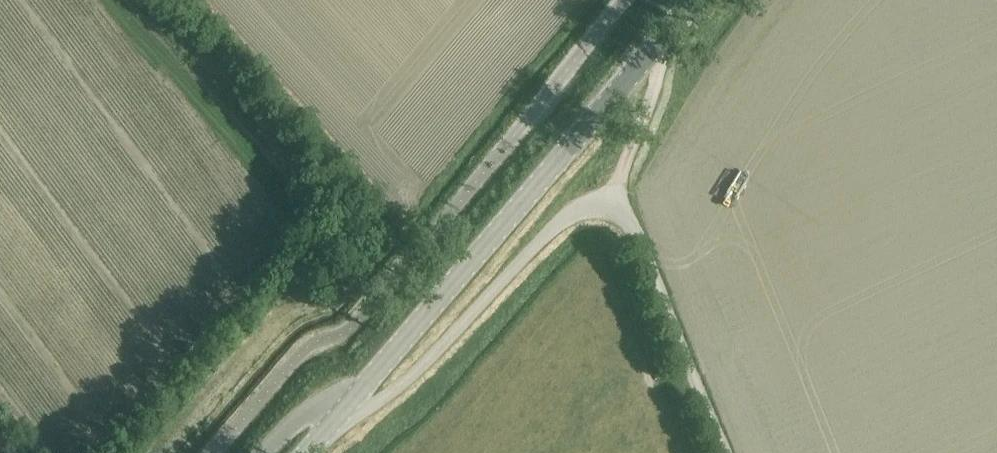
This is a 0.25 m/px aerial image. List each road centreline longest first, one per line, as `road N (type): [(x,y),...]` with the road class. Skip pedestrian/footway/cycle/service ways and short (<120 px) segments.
road 1 (tertiary): [(348,406),(658,46)]
road 2 (unclassified): [(348,406),(395,392),(564,218),(604,195)]
road 3 (unclassified): [(723,452),(626,215),(604,195)]
road 4 (unclassified): [(604,195),(659,67),(658,46)]

